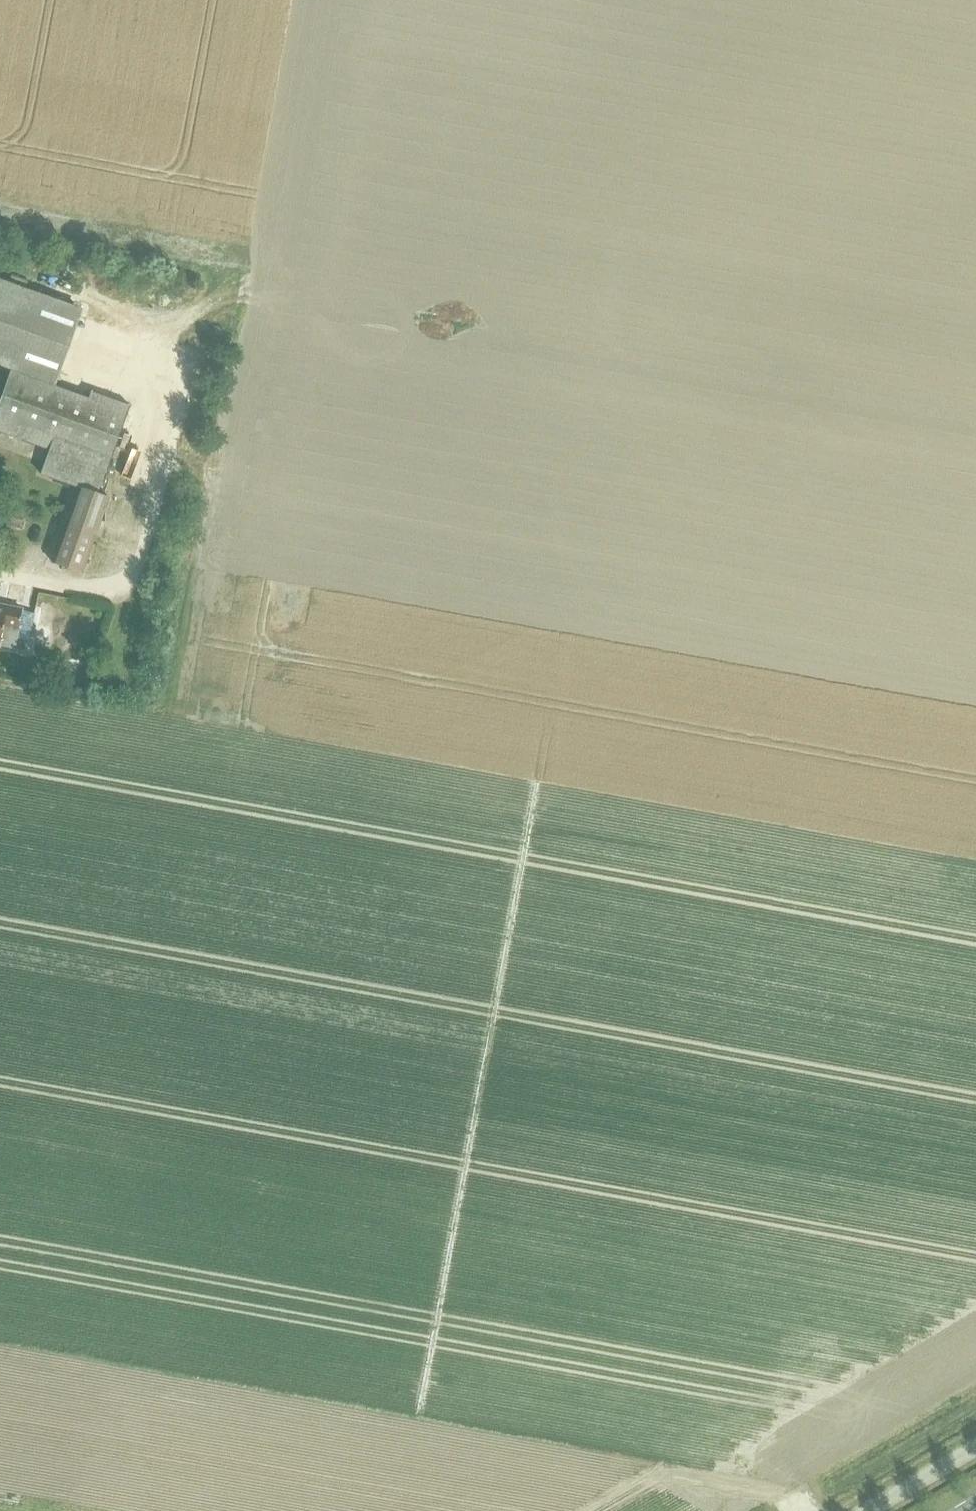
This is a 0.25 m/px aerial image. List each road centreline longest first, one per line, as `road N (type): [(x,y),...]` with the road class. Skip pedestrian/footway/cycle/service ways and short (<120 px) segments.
road 1 (unclassified): [(862,1510),(975,1443)]

